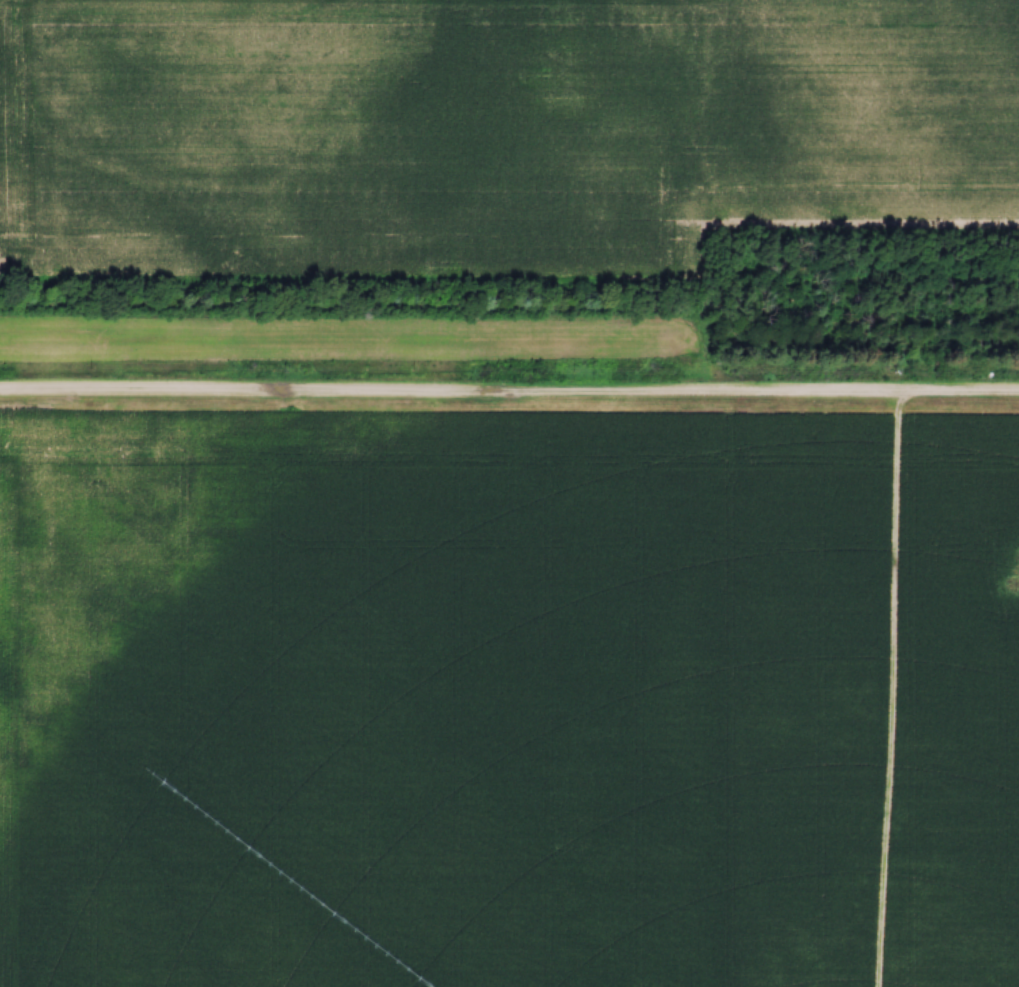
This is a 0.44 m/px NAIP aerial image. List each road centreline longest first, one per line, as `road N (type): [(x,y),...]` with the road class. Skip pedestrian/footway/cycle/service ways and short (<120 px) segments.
road 1 (residential): [(1018,398),(0,397)]

